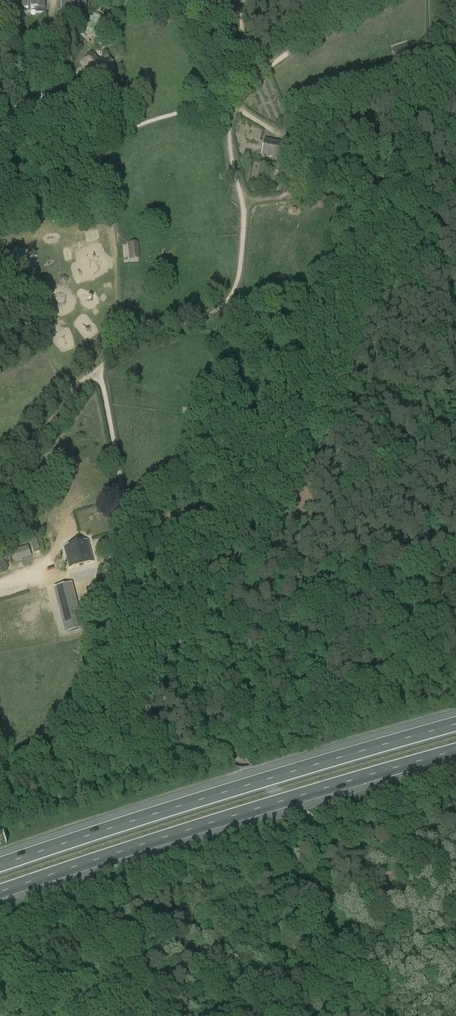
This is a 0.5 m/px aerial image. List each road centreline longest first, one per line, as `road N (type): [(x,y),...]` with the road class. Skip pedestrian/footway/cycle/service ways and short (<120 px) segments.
road 1 (track): [(99,372),(120,479),(103,609),(115,650),(366,871),(440,1015)]
road 2 (motorway): [(455,724),(0,865)]
road 3 (motorway): [(0,891),(455,751)]
road 4 (track): [(228,101),(244,219),(236,285),(214,312),(113,352),(99,372)]
road 5 (track): [(228,101),(289,52),(393,0)]
road 6 (track): [(99,372),(79,383),(0,484)]
road 7 (track): [(146,0),(228,101)]

